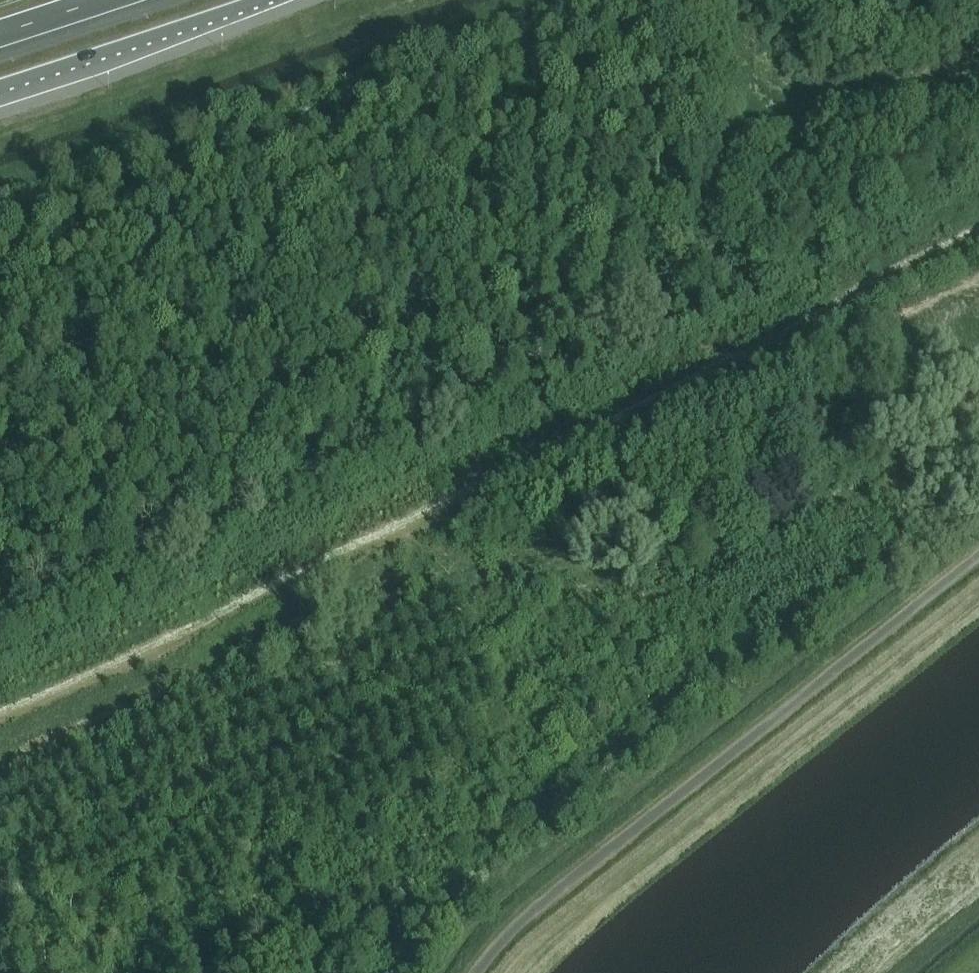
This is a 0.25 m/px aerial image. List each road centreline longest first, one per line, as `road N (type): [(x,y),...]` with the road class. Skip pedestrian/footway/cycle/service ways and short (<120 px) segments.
road 1 (unclassified): [(476,972),(516,926),(978,556)]
road 2 (motorway): [(0,86),(260,0)]
road 3 (motorway): [(0,42),(117,0)]

